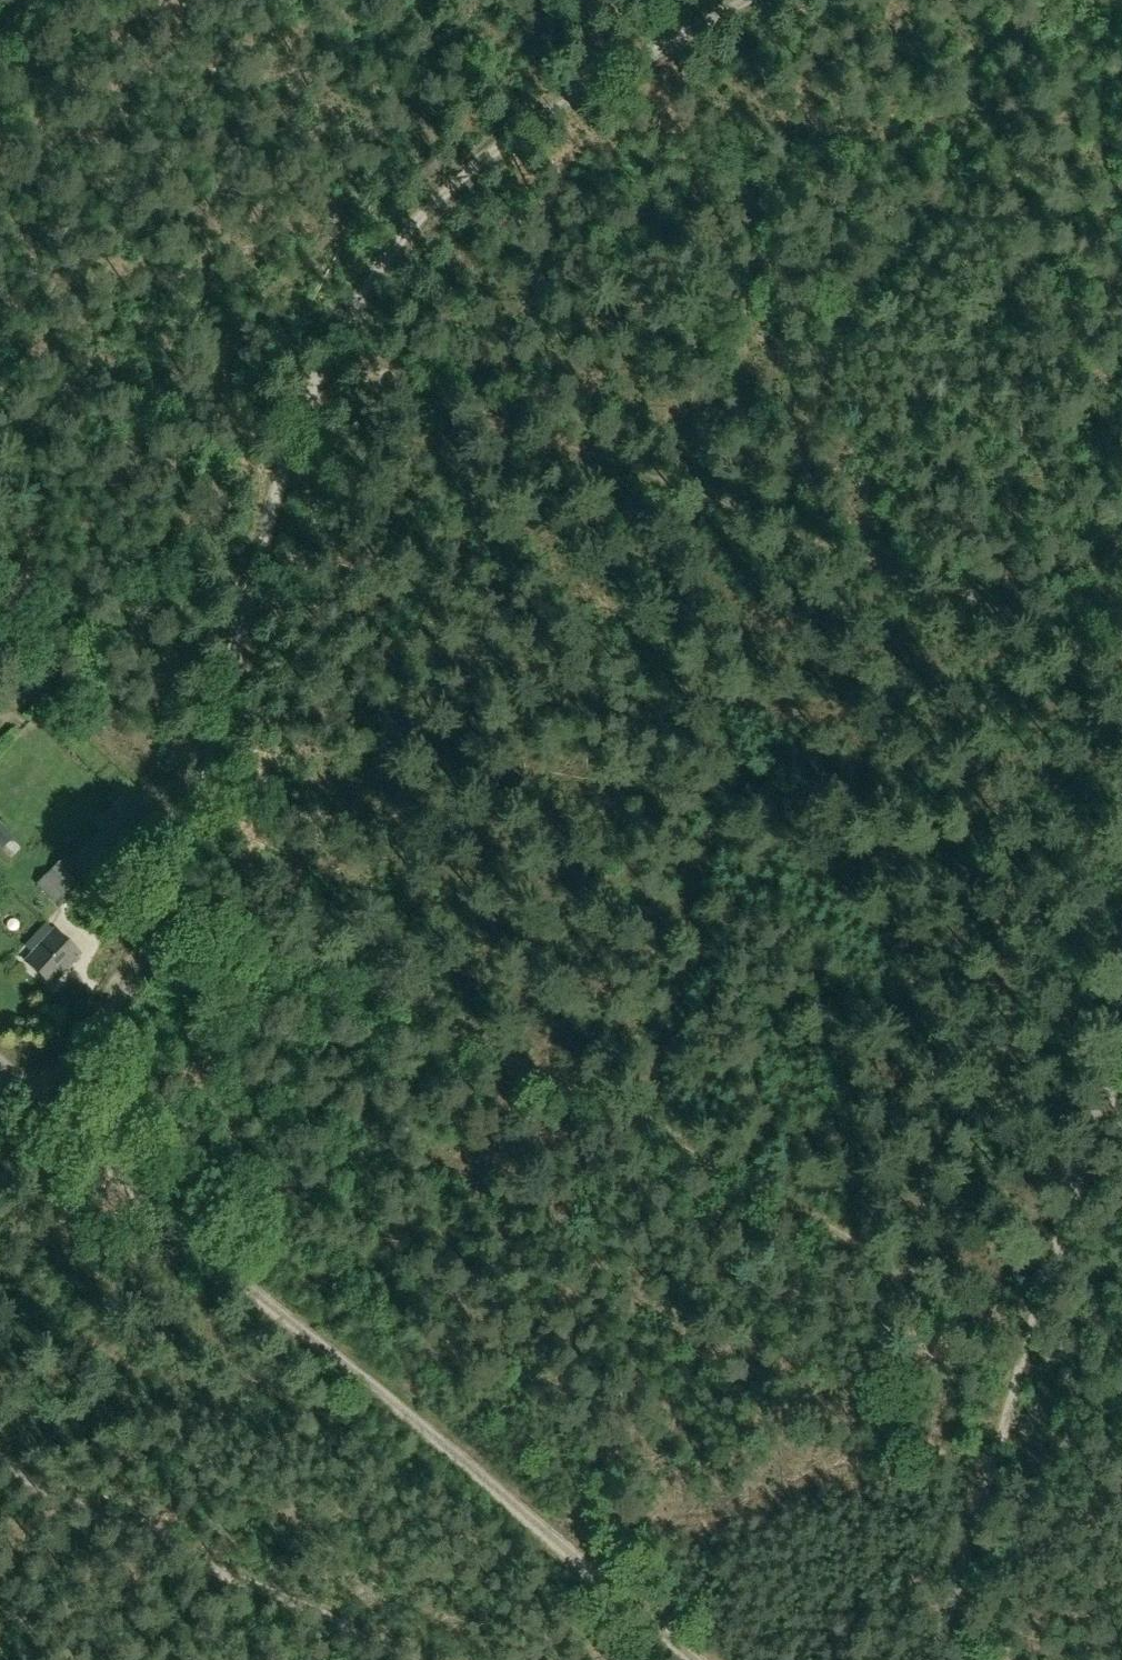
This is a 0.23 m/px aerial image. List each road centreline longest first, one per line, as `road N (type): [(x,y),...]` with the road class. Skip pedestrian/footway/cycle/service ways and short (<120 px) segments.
road 1 (track): [(174,894),(1025,1333)]
road 2 (track): [(0,1062),(694,1659)]
road 3 (track): [(309,350),(773,521),(1121,660)]
road 4 (track): [(1121,958),(932,1659)]
road 5 (track): [(274,424),(233,561),(174,894),(38,1096)]
road 6 (track): [(274,424),(343,278),(493,137),(634,44),(726,0)]
road 7 (track): [(443,1659),(0,1460)]
road 8 (track): [(0,688),(19,668),(186,823)]

